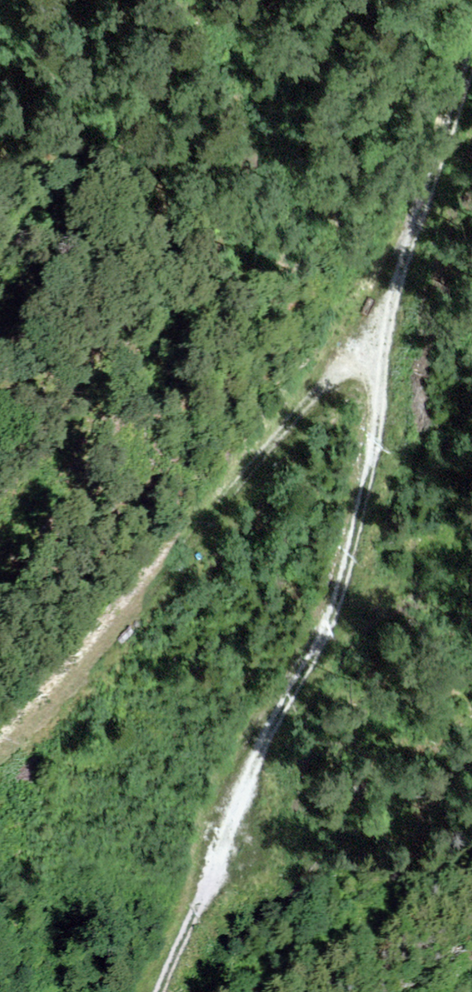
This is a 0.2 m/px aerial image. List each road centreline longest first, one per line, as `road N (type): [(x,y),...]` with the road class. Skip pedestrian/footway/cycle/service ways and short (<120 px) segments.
road 1 (track): [(471,65),(376,351),(384,426),(342,599),(237,797),(171,991)]
road 2 (track): [(0,750),(318,394),(376,351)]

